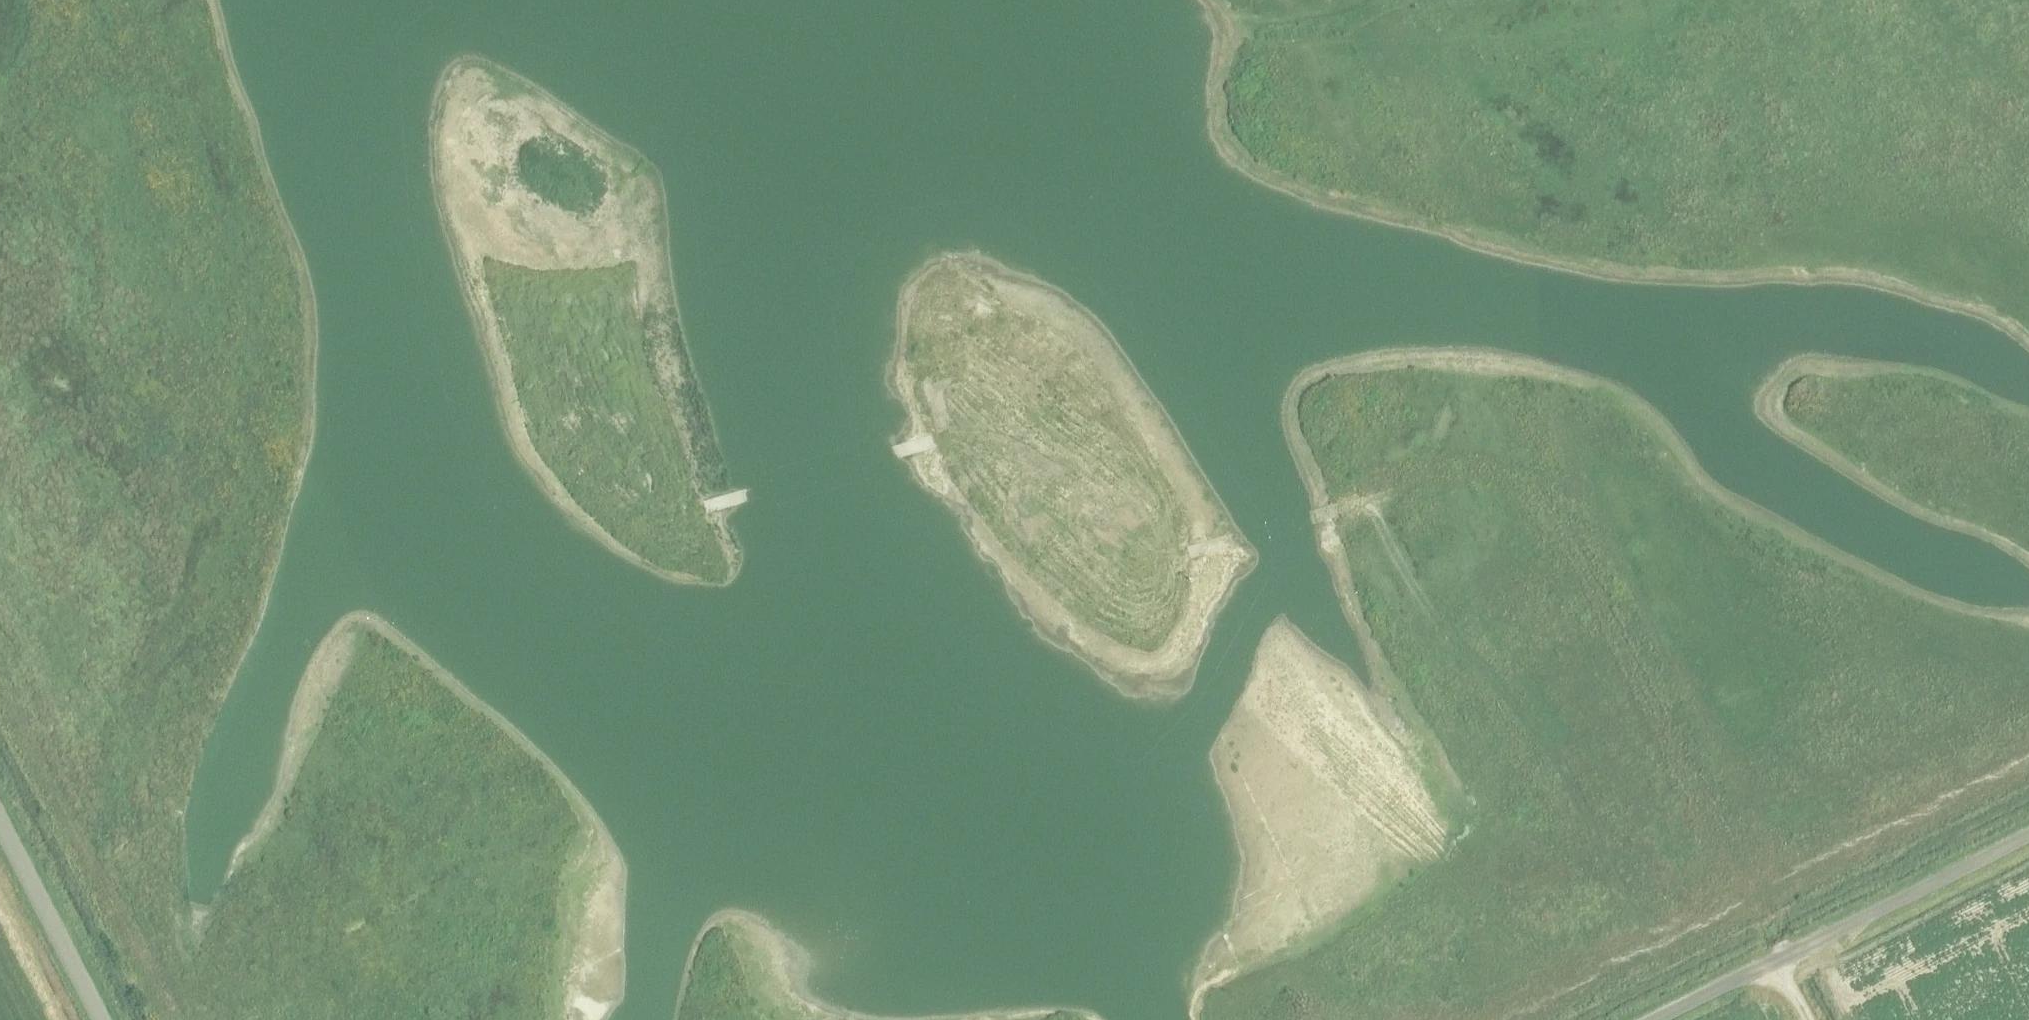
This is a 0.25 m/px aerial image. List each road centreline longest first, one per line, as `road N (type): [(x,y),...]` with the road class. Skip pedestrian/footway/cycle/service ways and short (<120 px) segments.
road 1 (unclassified): [(1654,1019),(2028,834)]
road 2 (unclassified): [(102,1019),(0,820)]

